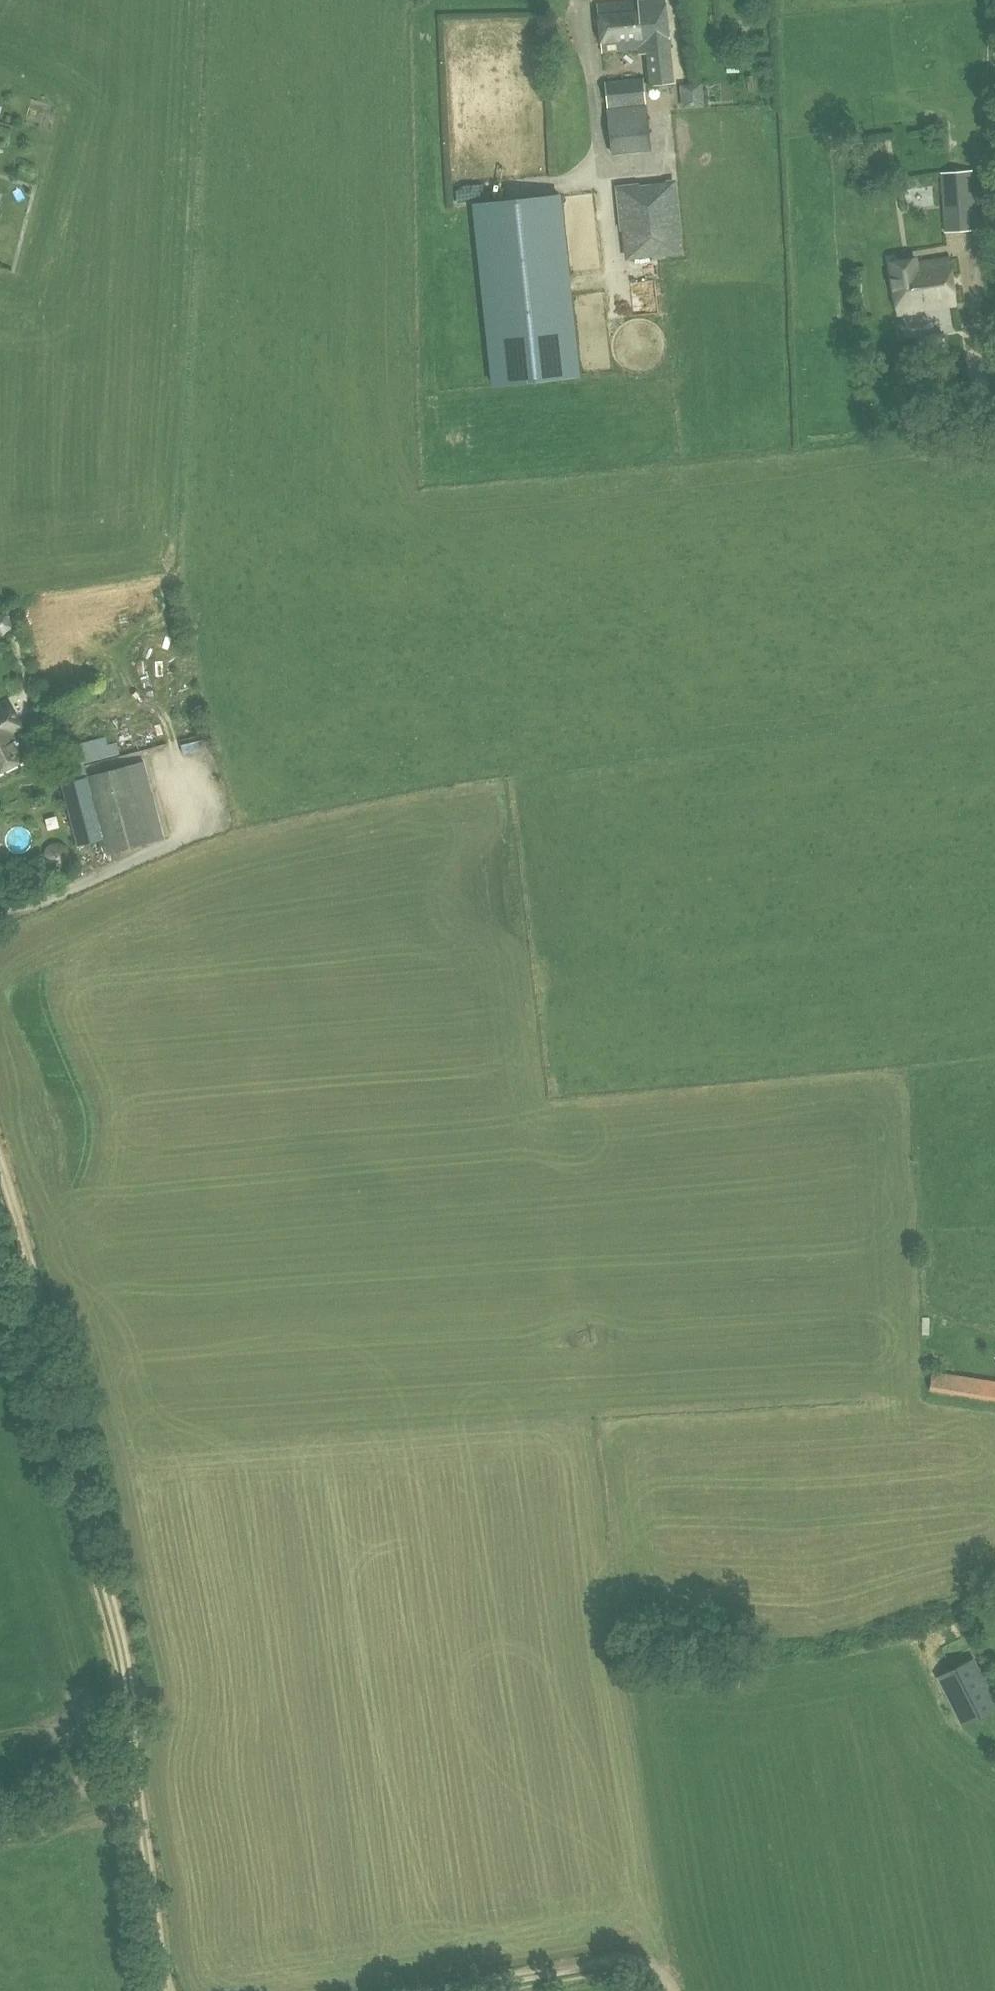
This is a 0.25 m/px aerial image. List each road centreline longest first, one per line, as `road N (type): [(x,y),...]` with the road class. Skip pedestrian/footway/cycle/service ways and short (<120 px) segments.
road 1 (track): [(0,1167),(125,1663),(170,1990)]
road 2 (track): [(993,0),(985,257)]
road 3 (track): [(450,1990),(626,1960),(646,1962),(670,1990)]

